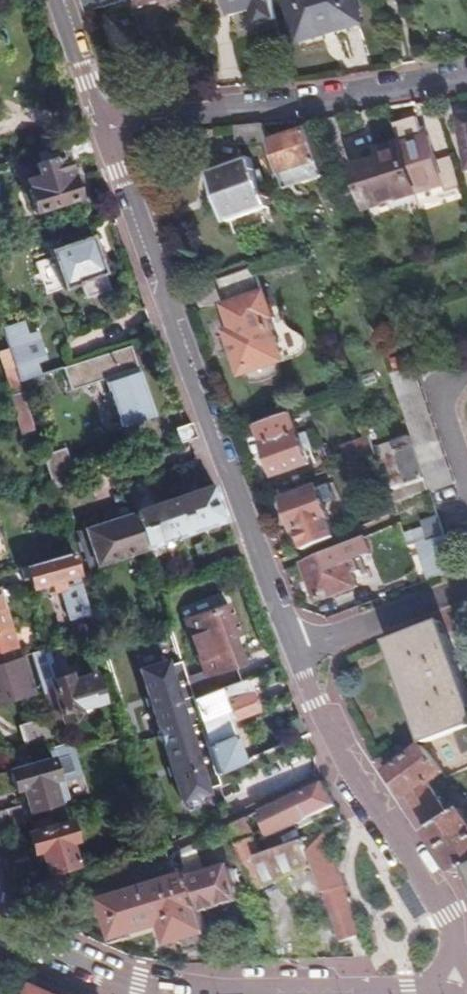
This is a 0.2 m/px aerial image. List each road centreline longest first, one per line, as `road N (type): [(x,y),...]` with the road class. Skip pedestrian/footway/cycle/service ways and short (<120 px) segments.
road 1 (residential): [(286,642),(103,125)]
road 2 (residential): [(5,927),(149,986),(465,978)]
road 3 (residential): [(465,978),(452,914),(348,764),(286,642)]
road 4 (residential): [(103,125),(466,78)]
road 5 (residential): [(103,125),(56,0)]

